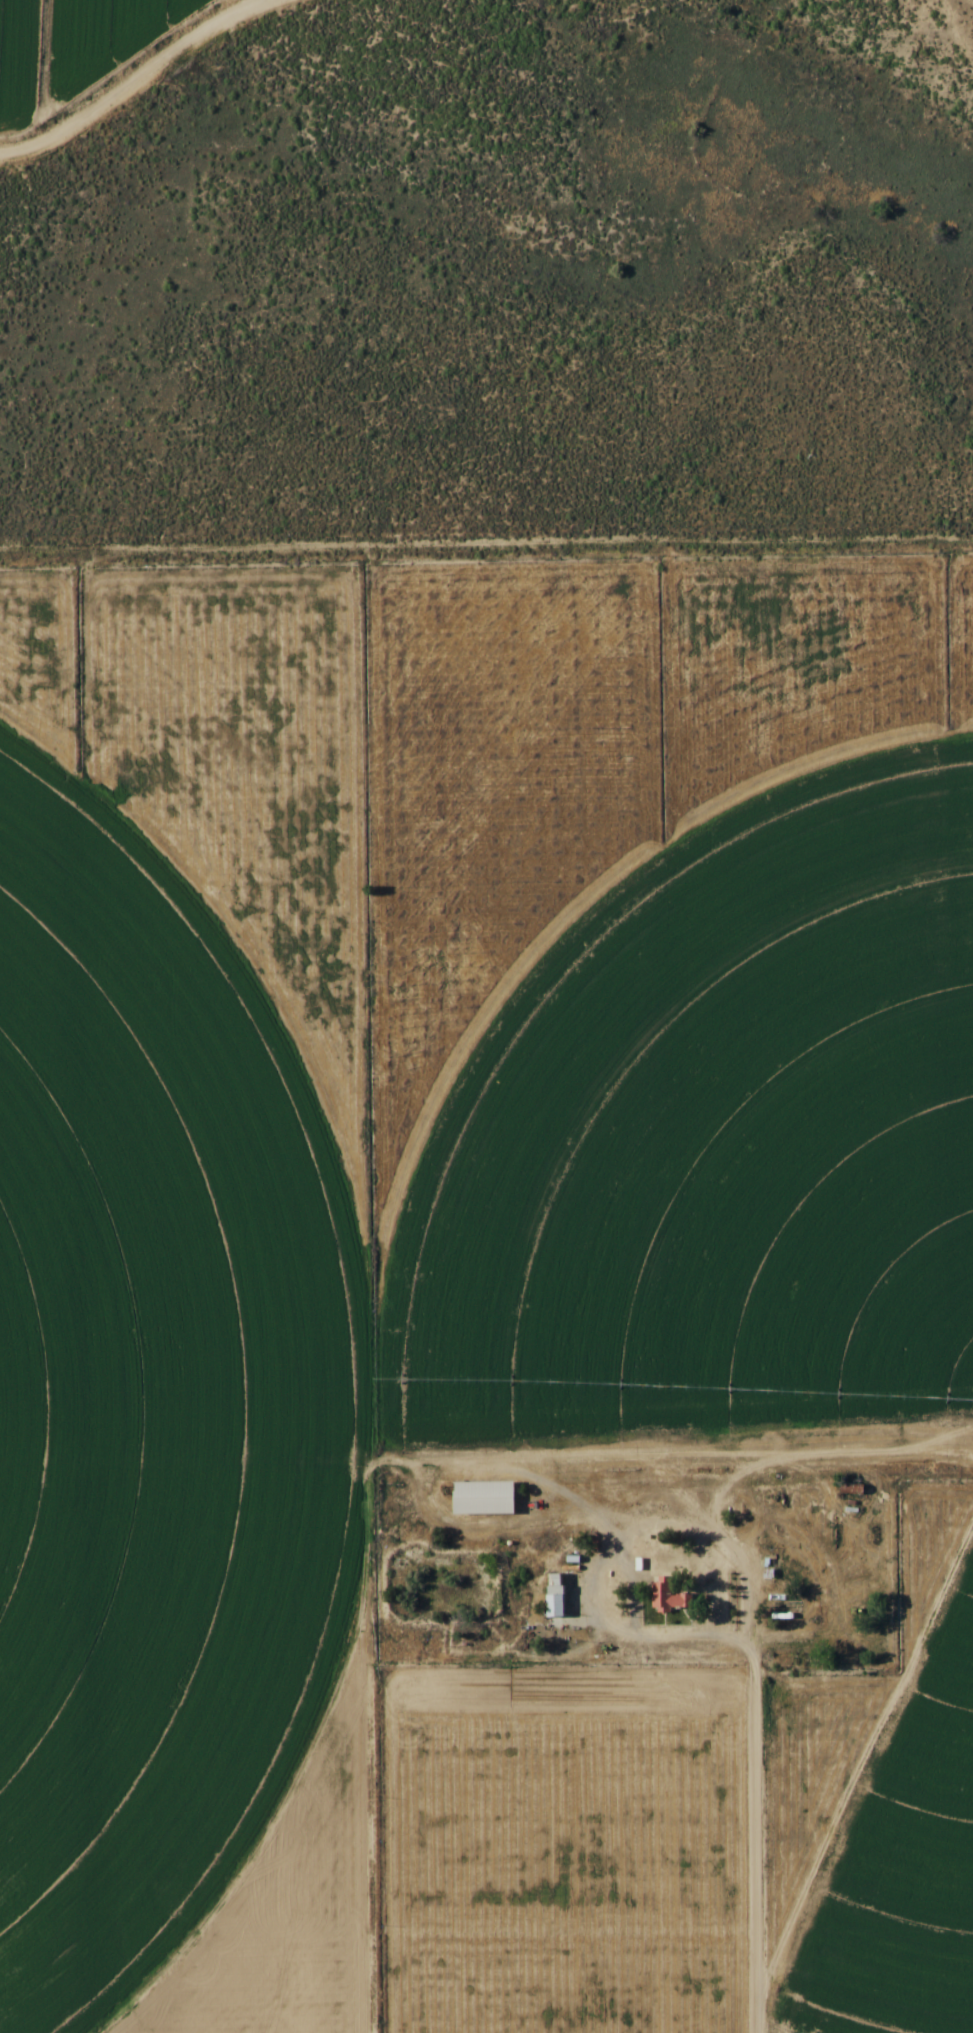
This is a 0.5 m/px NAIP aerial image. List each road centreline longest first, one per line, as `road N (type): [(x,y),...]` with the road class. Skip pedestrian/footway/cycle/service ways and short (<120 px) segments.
road 1 (track): [(764,2032),(752,1606)]

